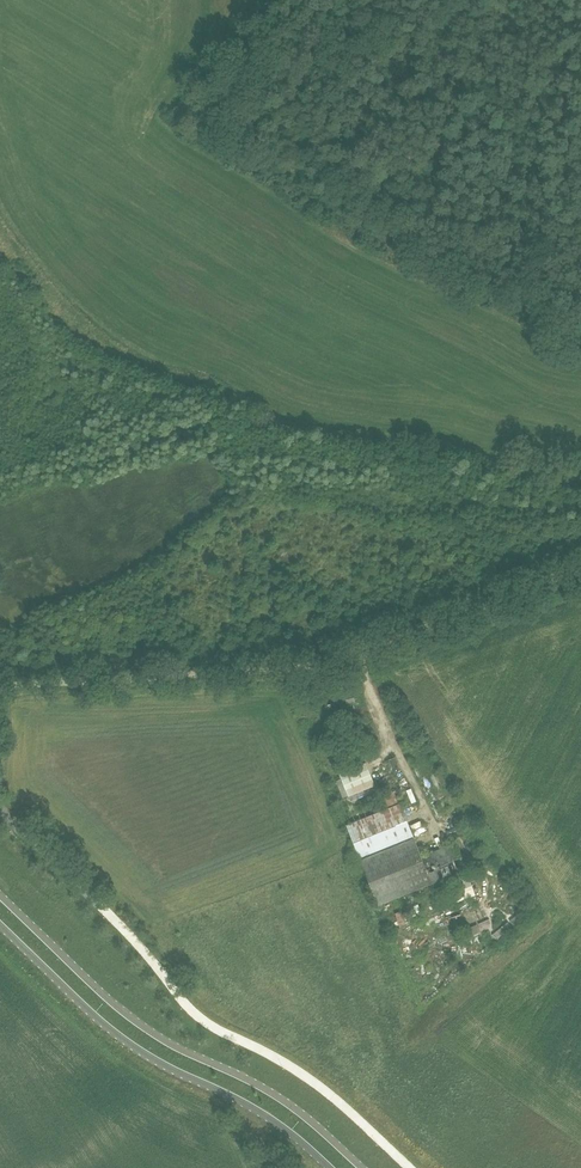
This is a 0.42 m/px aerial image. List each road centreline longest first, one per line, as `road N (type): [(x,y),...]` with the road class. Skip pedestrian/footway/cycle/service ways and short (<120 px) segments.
road 1 (unclassified): [(372,1167),(277,1092),(128,1009),(0,892)]
road 2 (unclassified): [(0,918),(113,1022),(260,1109),(337,1167)]
road 3 (unclassified): [(0,690),(285,666),(373,645)]
road 4 (track): [(373,645),(580,564)]

